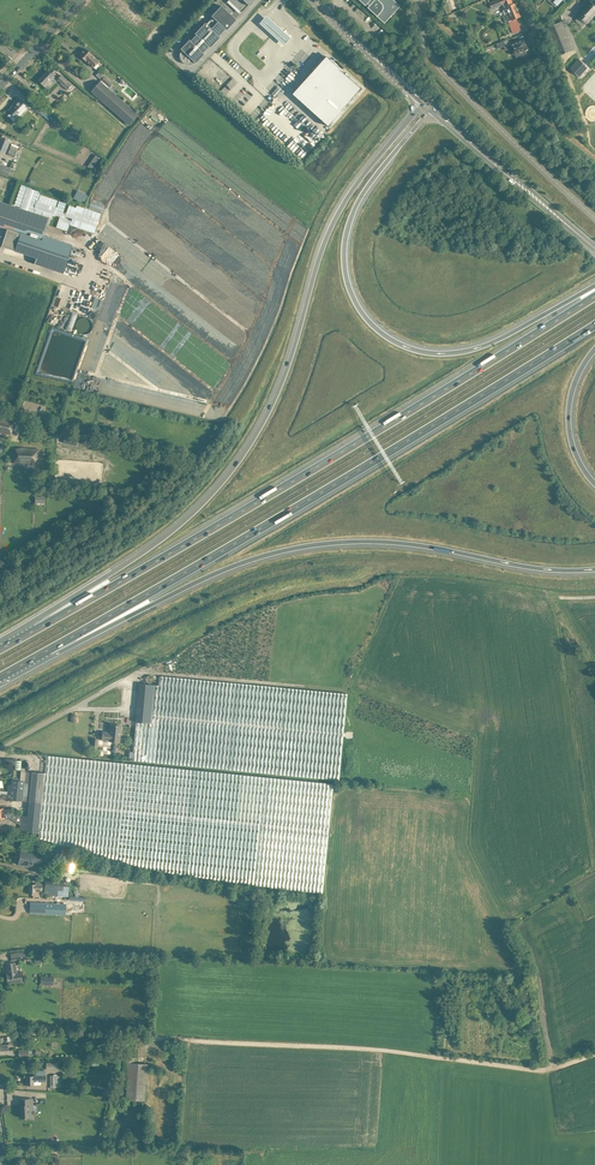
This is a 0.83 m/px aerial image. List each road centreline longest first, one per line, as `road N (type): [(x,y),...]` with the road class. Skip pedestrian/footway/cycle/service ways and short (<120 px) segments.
road 1 (motorway): [(424,101),(330,229),(276,396),(234,468),(176,529),(36,629)]
road 2 (motorway): [(594,296),(411,412),(36,629)]
road 3 (motorway): [(49,650),(594,324)]
road 4 (track): [(0,1034),(358,1048),(542,1069),(594,1052)]
road 5 (motorway): [(49,650),(258,557),(316,545),(392,544),(594,570)]
road 6 (motorway): [(594,291),(452,355),(406,349),(364,318),(346,279),(350,218),(432,108)]
road 7 (unclassified): [(594,217),(443,73),(421,31),(420,0)]
road 8 (secondary): [(594,248),(432,108)]
road 9 (secondary): [(424,101),(313,0)]
road 10 (unclassified): [(580,139),(524,0)]
road 11 (motorway): [(594,483),(575,452),(569,413),(577,377),(594,349)]

